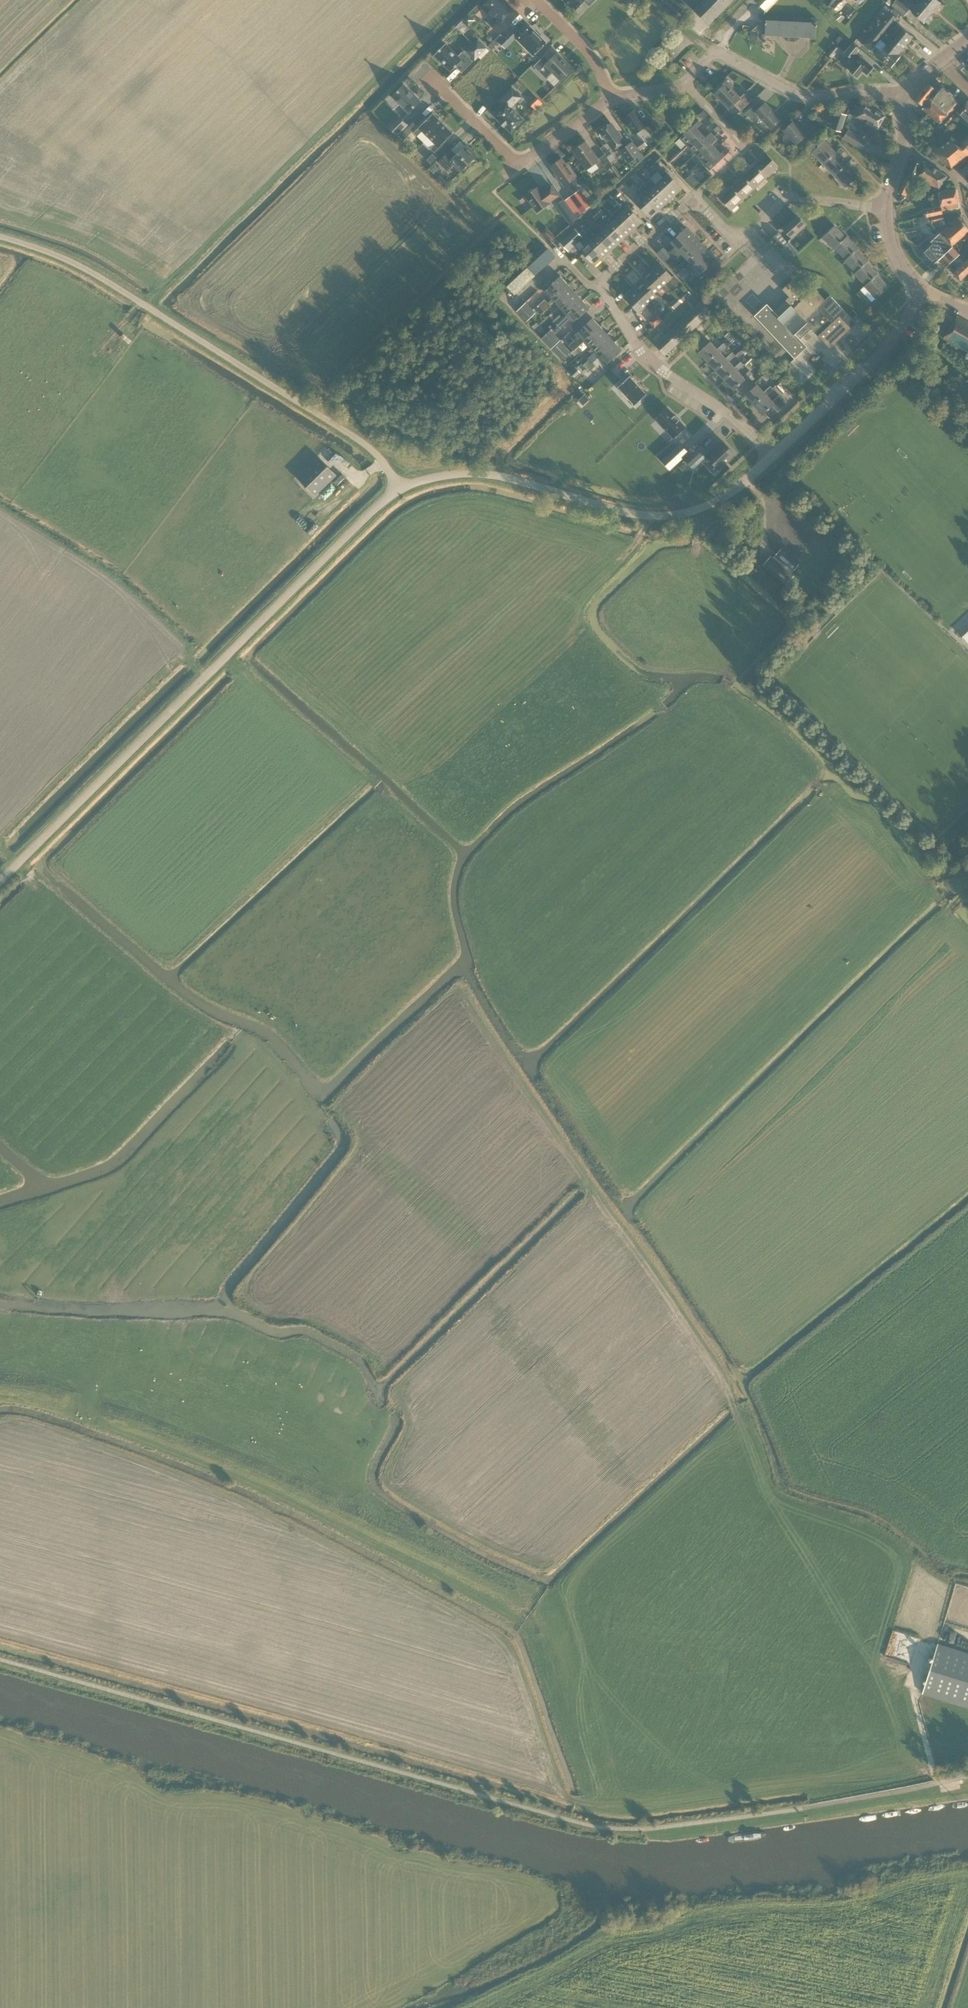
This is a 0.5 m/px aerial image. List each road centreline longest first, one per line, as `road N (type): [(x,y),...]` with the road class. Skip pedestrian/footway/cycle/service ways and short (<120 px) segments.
road 1 (unclassified): [(0,878),(399,491)]
road 2 (unclassified): [(399,491),(362,442),(95,274),(0,237)]
road 3 (unclassified): [(399,491),(449,474),(493,474),(627,512),(668,515),(714,502),(774,455)]
road 4 (residential): [(774,455),(649,358),(604,286)]
road 5 (residential): [(685,83),(716,51),(807,96),(903,94)]
road 6 (residential): [(889,207),(790,198),(739,243),(695,195)]
road 7 (unclassified): [(774,455),(876,357),(917,290)]
road 8 (residential): [(695,195),(746,147),(685,83)]
road 9 (residential): [(604,286),(695,195)]
road 10 (residential): [(613,97),(598,63),(538,0)]
road 11 (residential): [(432,77),(519,164)]

